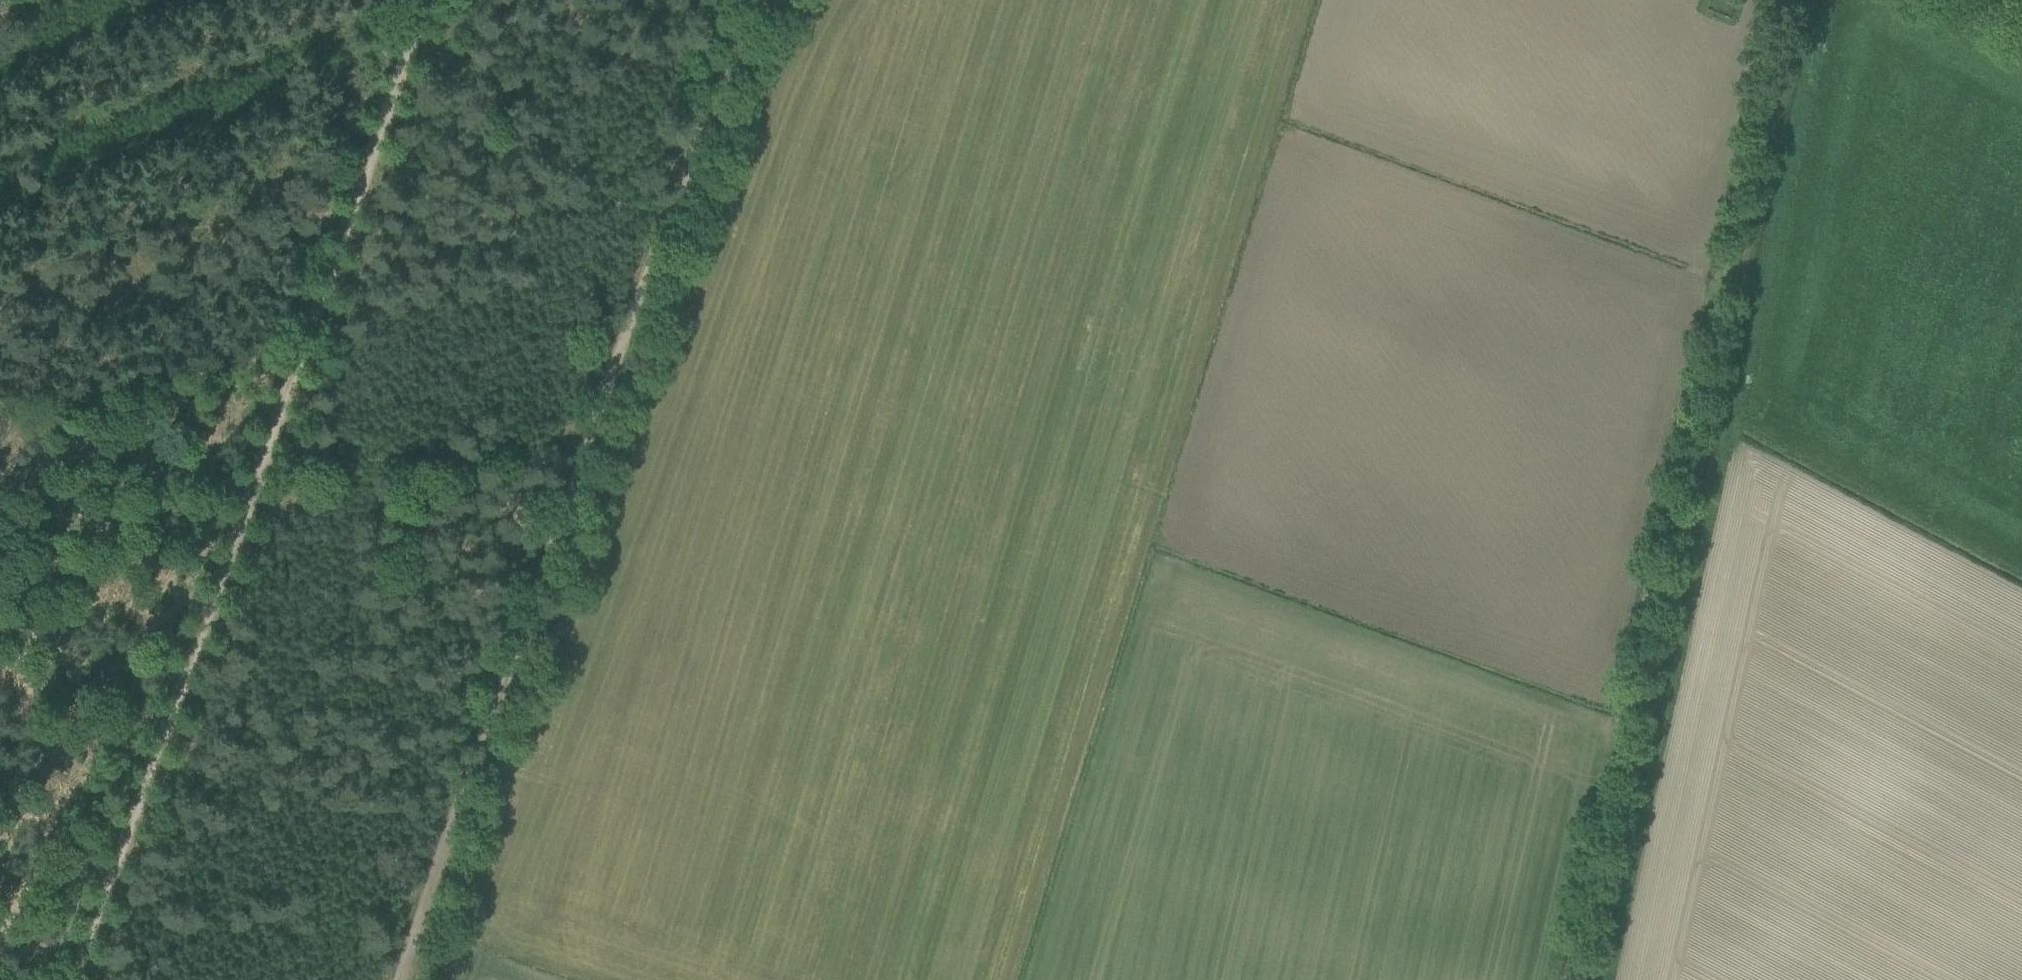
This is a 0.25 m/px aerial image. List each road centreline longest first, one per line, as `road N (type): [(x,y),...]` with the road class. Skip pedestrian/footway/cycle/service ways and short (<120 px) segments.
road 1 (track): [(1795,0),(1572,979)]
road 2 (track): [(426,0),(247,500)]
road 3 (track): [(247,500),(64,979)]
road 4 (track): [(247,500),(0,540)]

